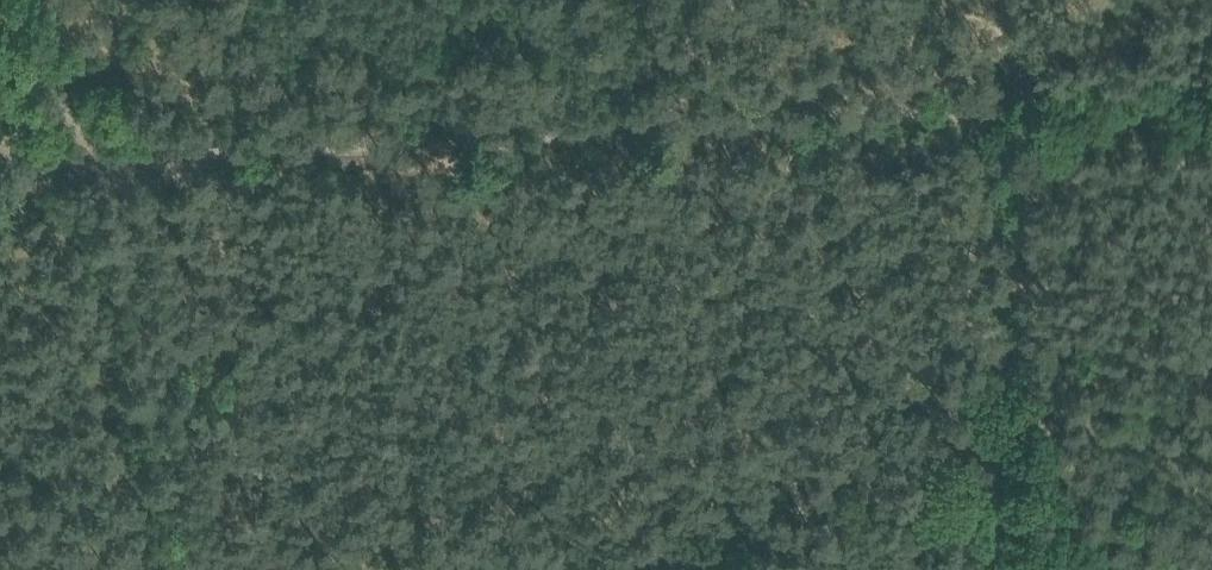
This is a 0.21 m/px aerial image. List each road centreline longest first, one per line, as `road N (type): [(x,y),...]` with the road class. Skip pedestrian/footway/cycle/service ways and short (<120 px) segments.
road 1 (track): [(1083,89),(555,139),(0,172)]
road 2 (track): [(1010,95),(1014,569)]
road 3 (track): [(114,164),(181,569)]
road 4 (track): [(114,164),(9,0)]
road 5 (track): [(1211,78),(1083,89)]

